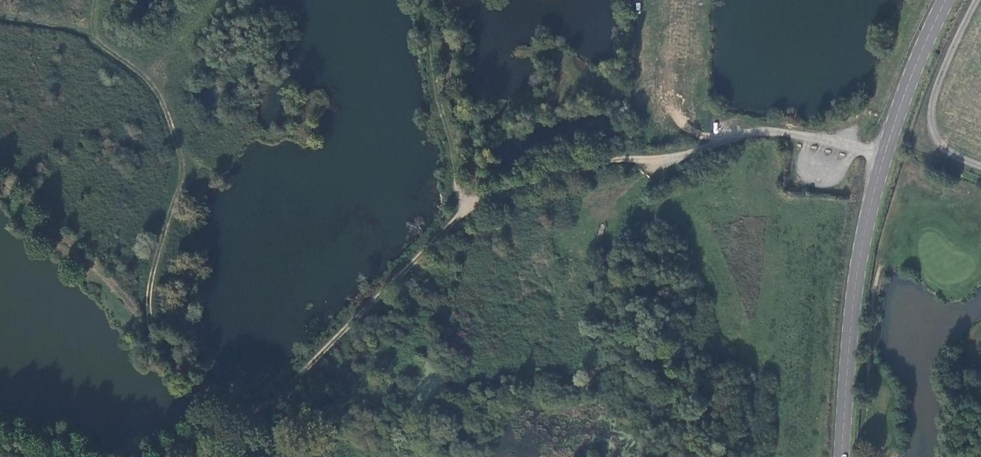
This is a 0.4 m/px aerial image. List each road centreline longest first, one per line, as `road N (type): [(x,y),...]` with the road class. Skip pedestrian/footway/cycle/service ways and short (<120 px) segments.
road 1 (track): [(101,0),(108,44),(154,75),(188,157),(152,288),(154,340),(236,415),(275,398),(468,212),(602,167),(771,129),(886,150)]
road 2 (secondary): [(945,0),(908,84),(873,197),(851,331),(843,456)]
road 3 (track): [(468,212),(455,191),(453,144),(422,0)]

